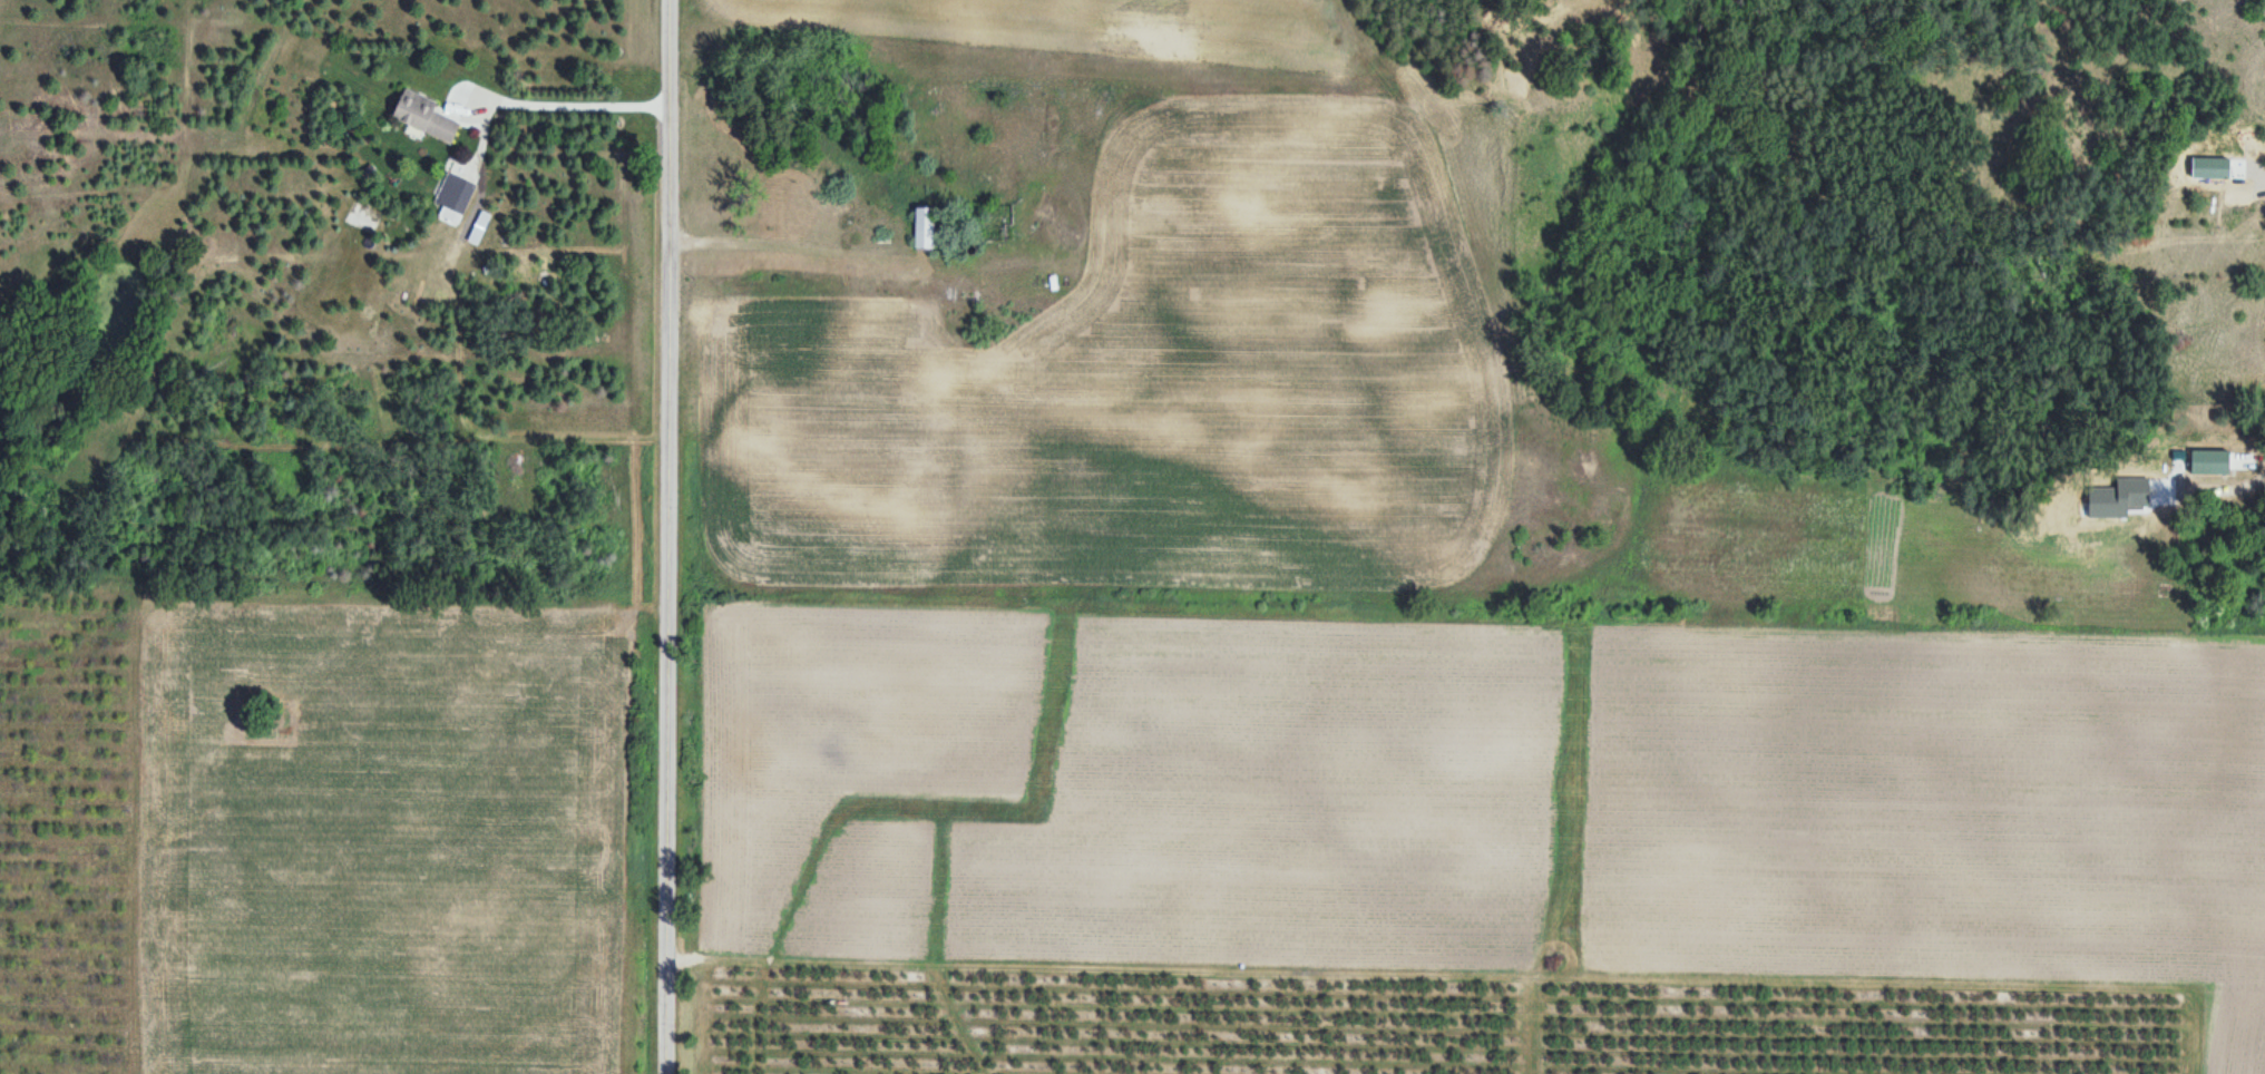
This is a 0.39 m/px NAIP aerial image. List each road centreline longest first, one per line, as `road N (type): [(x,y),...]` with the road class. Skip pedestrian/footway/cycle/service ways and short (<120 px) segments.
road 1 (residential): [(658,1073),(651,580),(663,0)]

